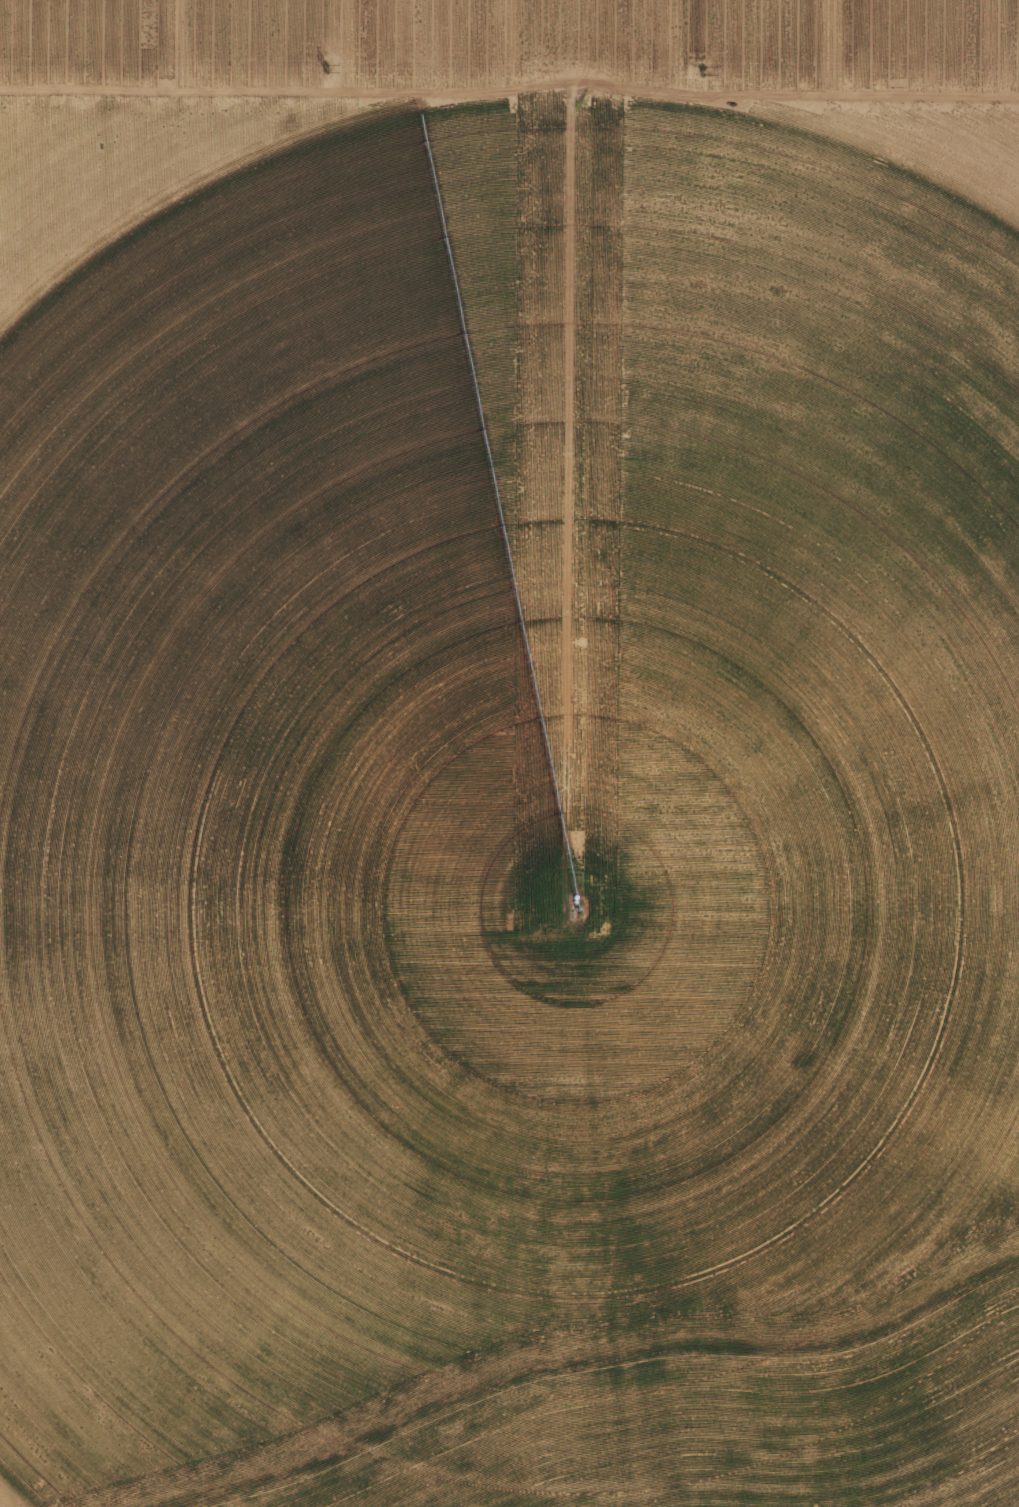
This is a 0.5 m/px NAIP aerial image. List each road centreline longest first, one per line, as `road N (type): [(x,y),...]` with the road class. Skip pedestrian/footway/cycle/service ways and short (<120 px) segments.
road 1 (residential): [(1018,92),(0,83)]

